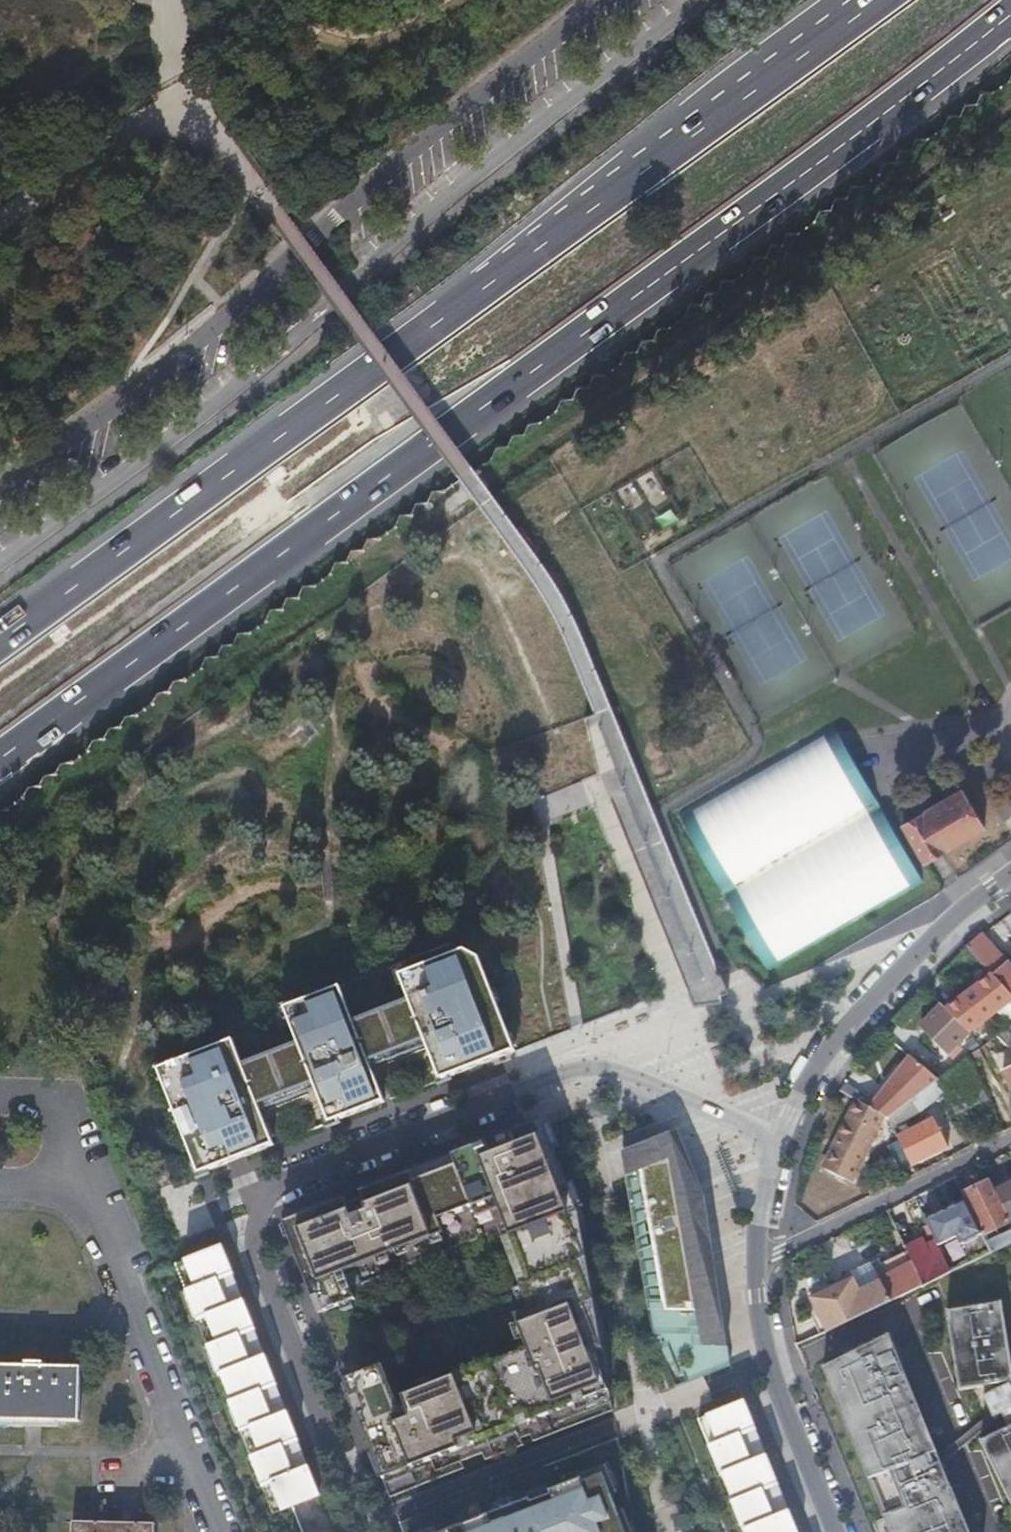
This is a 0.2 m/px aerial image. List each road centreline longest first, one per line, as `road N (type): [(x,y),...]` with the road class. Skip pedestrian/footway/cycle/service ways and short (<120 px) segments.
road 1 (motorway): [(0,761),(864,132),(1010,10)]
road 2 (motorway): [(875,0),(0,645)]
road 3 (residential): [(369,1531),(258,1246),(253,1224),(274,1184),(587,1066),(671,1085),(780,1142)]
road 4 (residential): [(1010,875),(868,1005),(829,1052),(780,1142)]
road 5 (residential): [(759,1257),(768,1361),(838,1531)]
road 6 (residential): [(1010,1145),(759,1257)]

